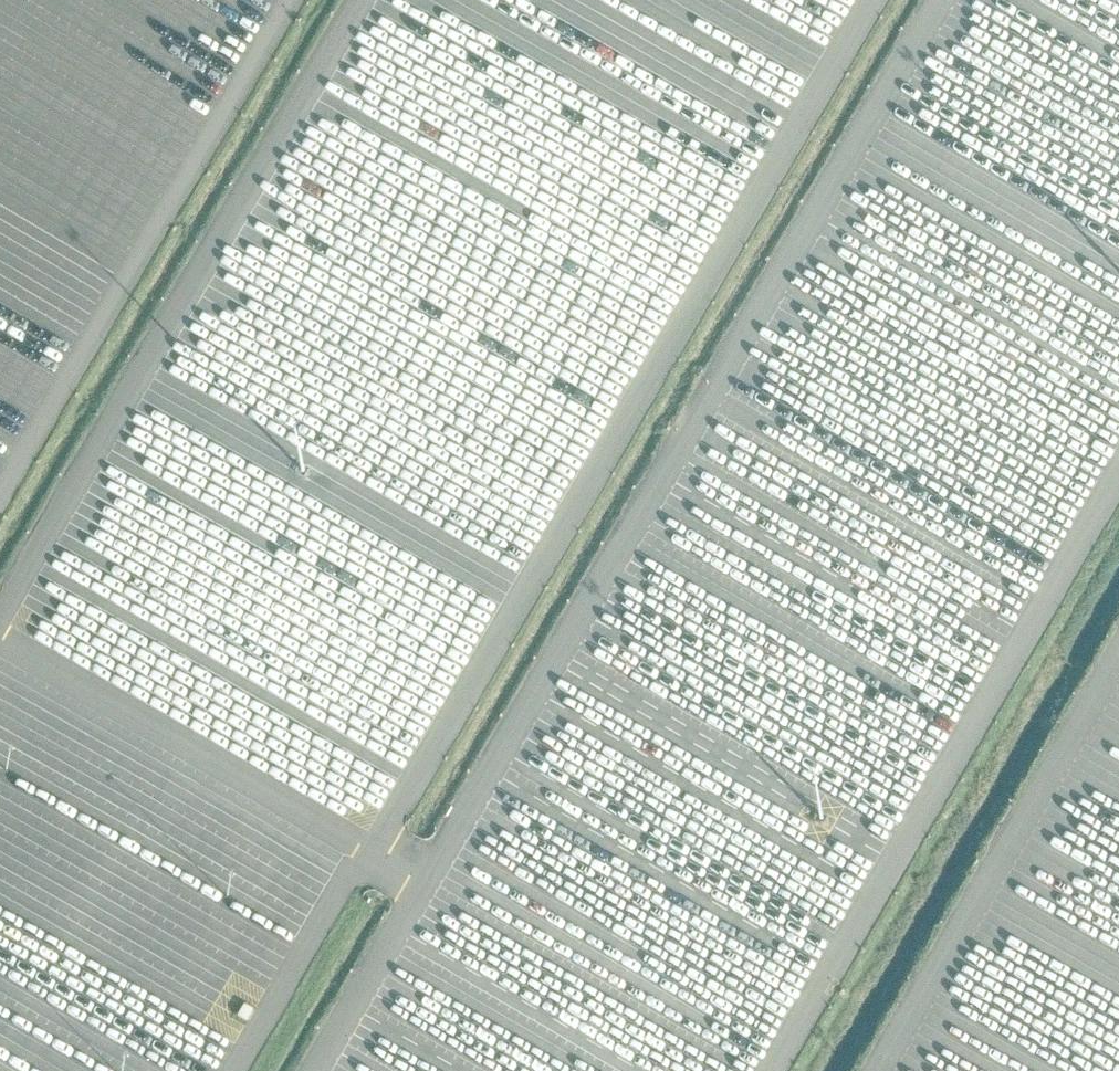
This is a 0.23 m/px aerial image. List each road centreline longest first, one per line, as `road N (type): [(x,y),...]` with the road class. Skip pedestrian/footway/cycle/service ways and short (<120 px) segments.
road 1 (unclassified): [(434,889),(947,0)]
road 2 (unclassified): [(355,0),(0,608)]
road 3 (unclassified): [(877,1070),(1118,649)]
road 4 (unclassified): [(0,640),(369,854)]
road 5 (unclassified): [(369,854),(245,1070)]
road 6 (unclassified): [(434,889),(328,1070)]

